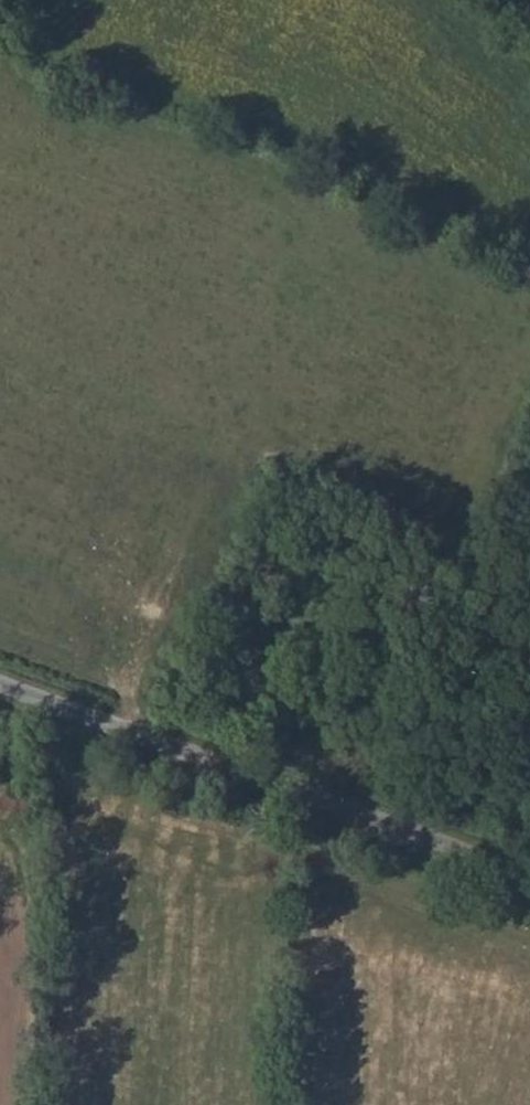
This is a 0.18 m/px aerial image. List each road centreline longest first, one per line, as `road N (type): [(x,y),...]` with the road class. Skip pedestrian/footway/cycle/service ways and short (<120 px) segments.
road 1 (unclassified): [(0,678),(529,871)]

